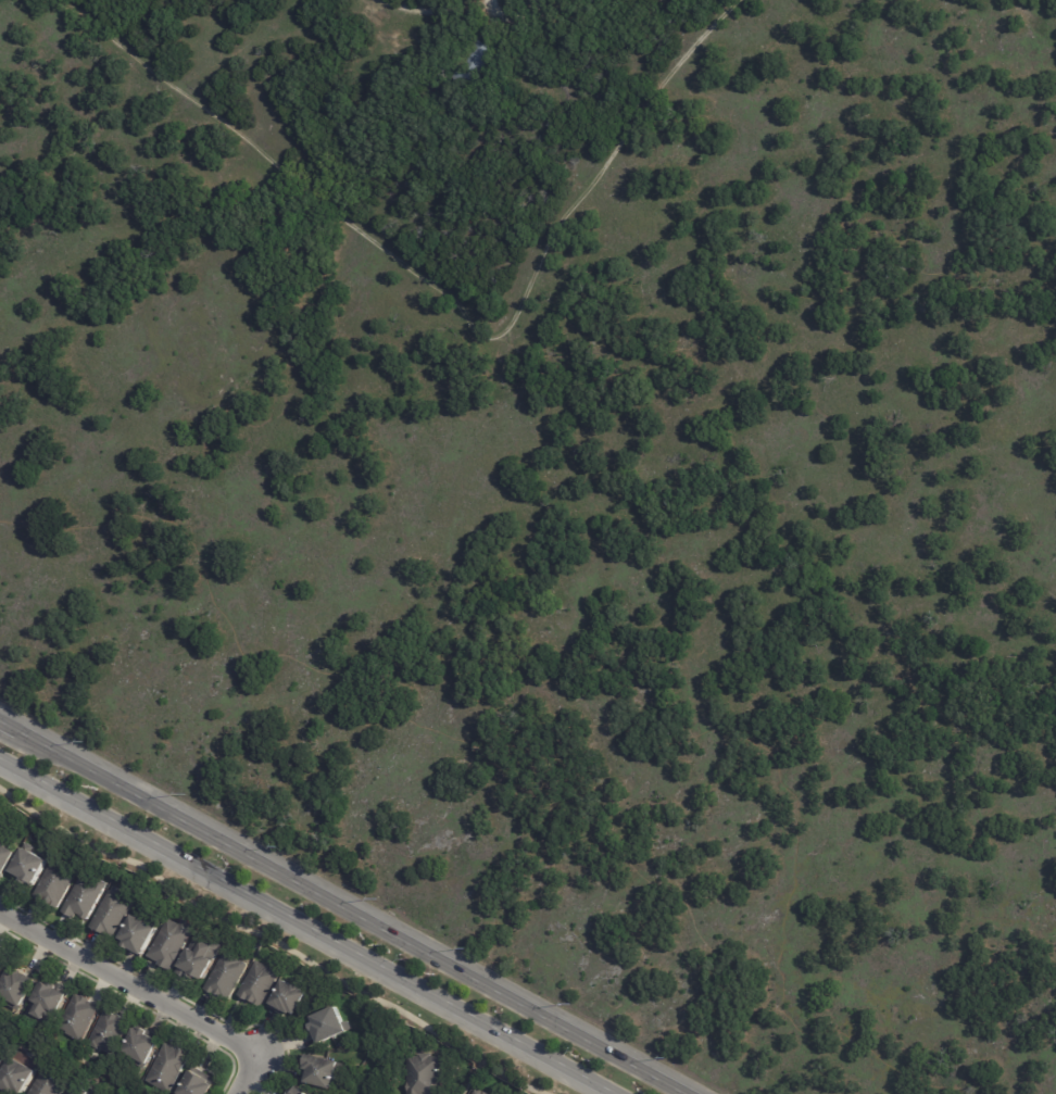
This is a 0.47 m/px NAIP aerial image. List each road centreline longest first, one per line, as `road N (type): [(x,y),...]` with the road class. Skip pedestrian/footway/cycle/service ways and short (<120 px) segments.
road 1 (secondary): [(687,1093),(0,719)]
road 2 (secondary): [(0,758),(618,1093)]
road 3 (residential): [(256,1052),(0,911)]

